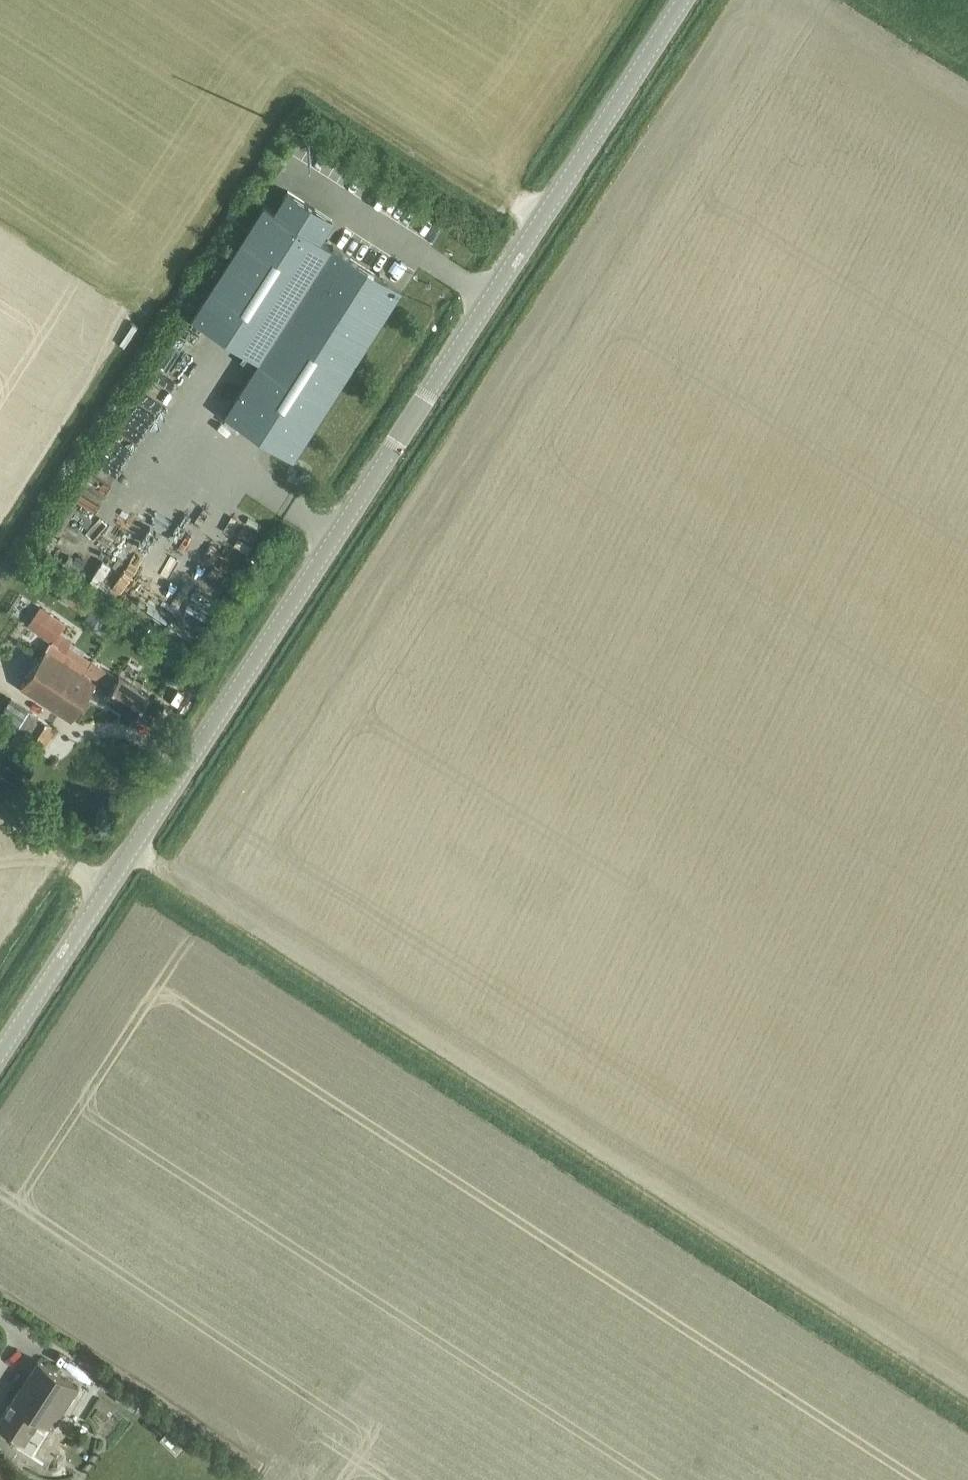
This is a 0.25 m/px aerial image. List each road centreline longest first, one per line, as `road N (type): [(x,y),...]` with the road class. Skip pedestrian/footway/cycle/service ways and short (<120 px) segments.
road 1 (tertiary): [(0,1060),(687,0)]

